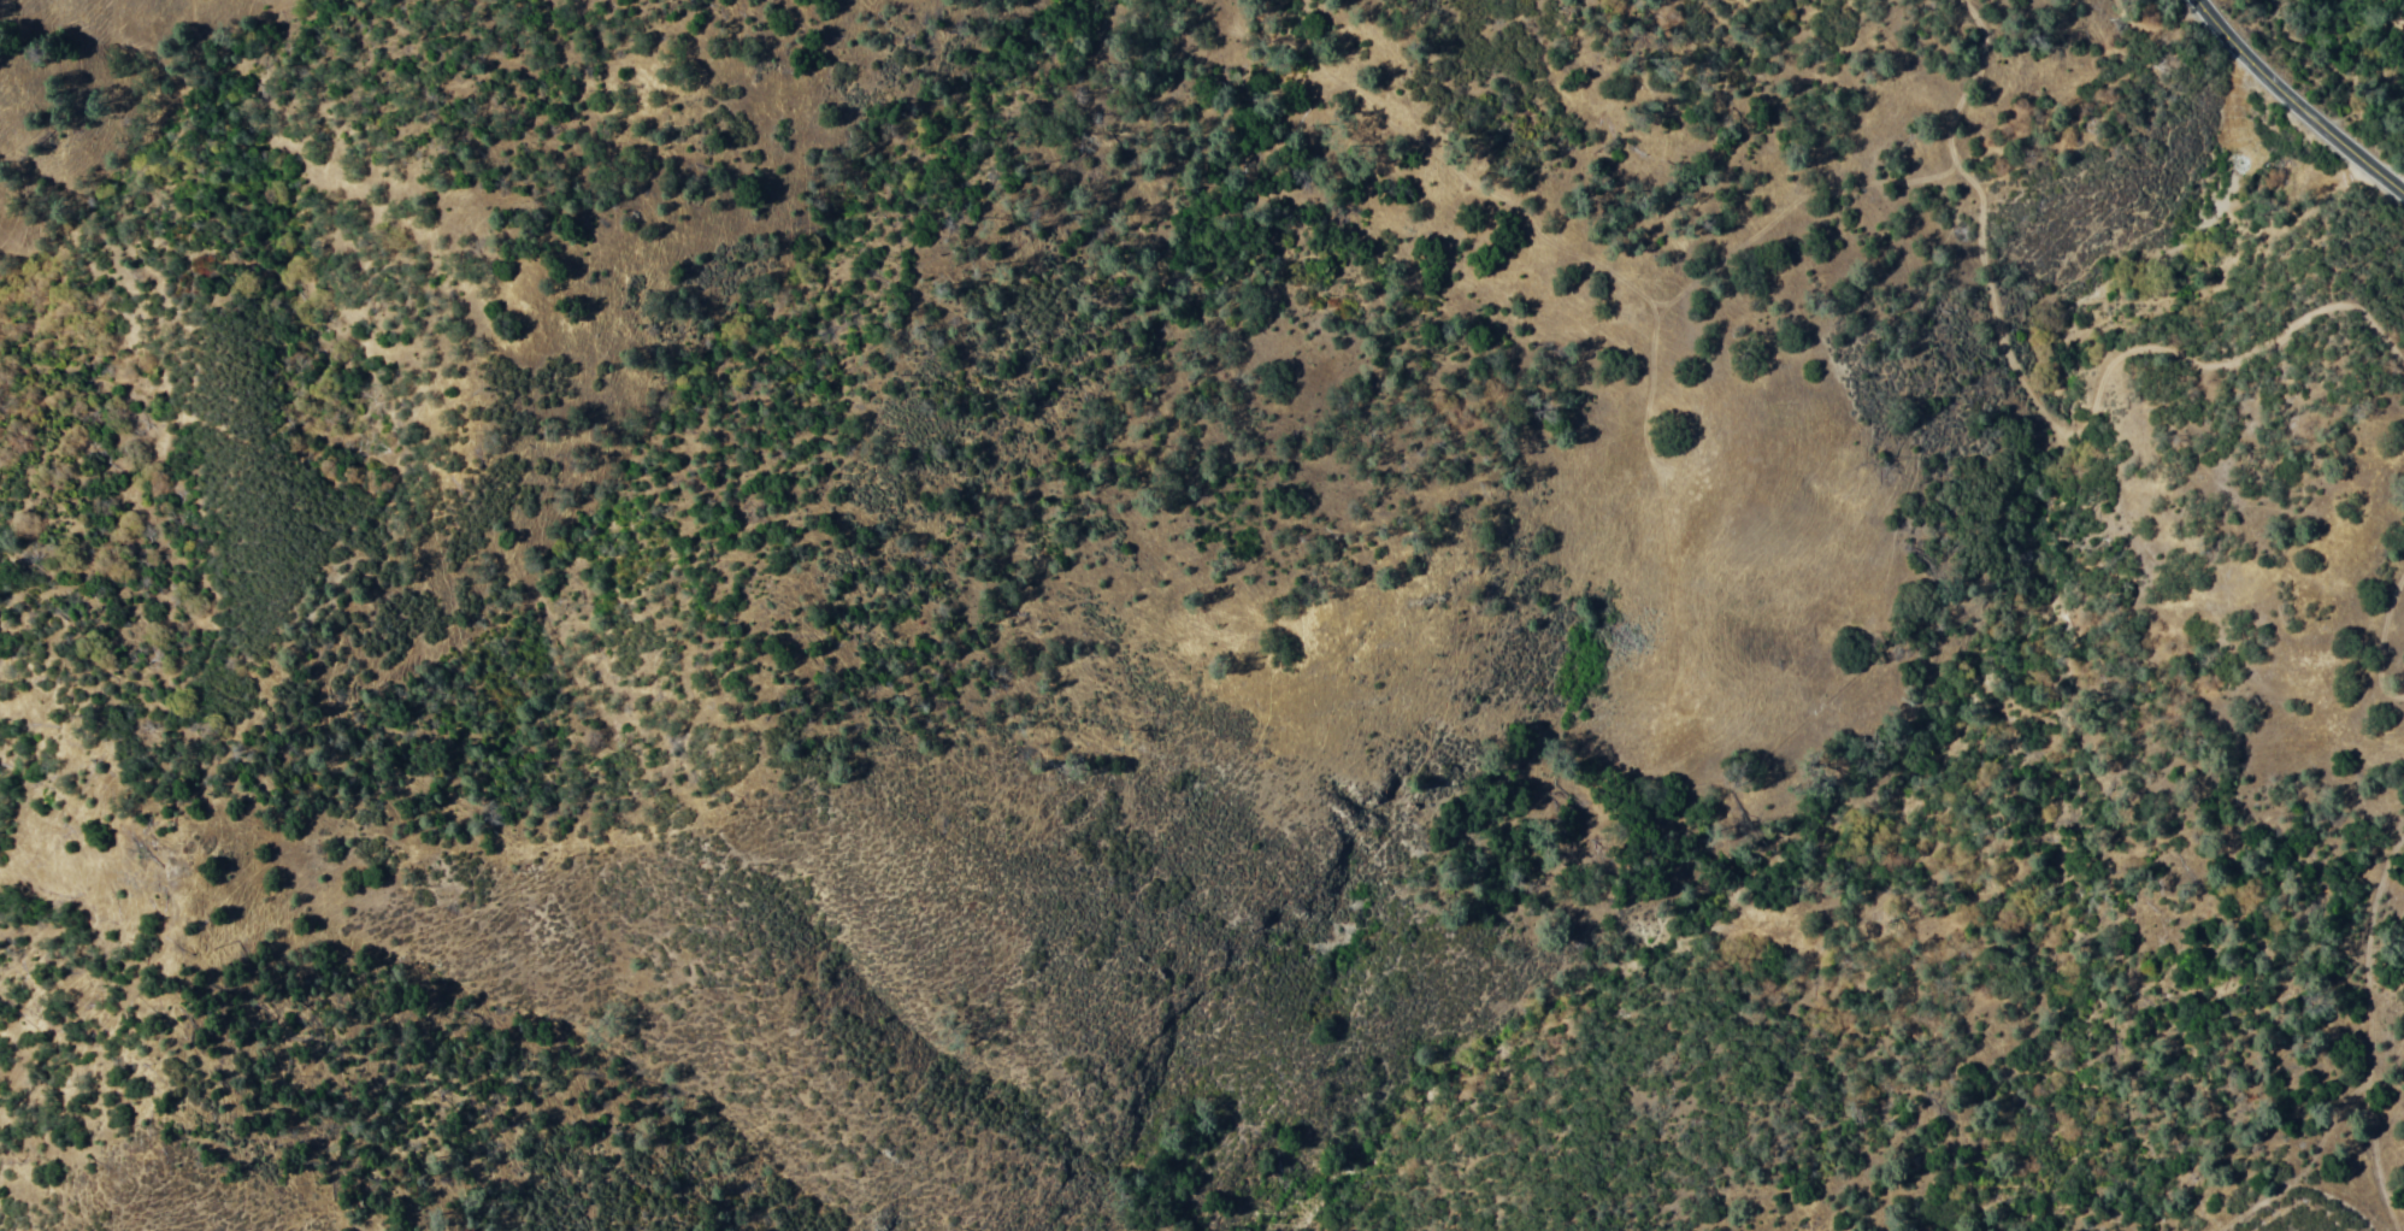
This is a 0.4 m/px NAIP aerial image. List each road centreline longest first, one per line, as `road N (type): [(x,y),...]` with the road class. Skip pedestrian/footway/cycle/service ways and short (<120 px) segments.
road 1 (primary): [(2403,195),(2278,88),(2199,0)]
road 2 (track): [(2121,0),(2149,40),(2220,25)]

